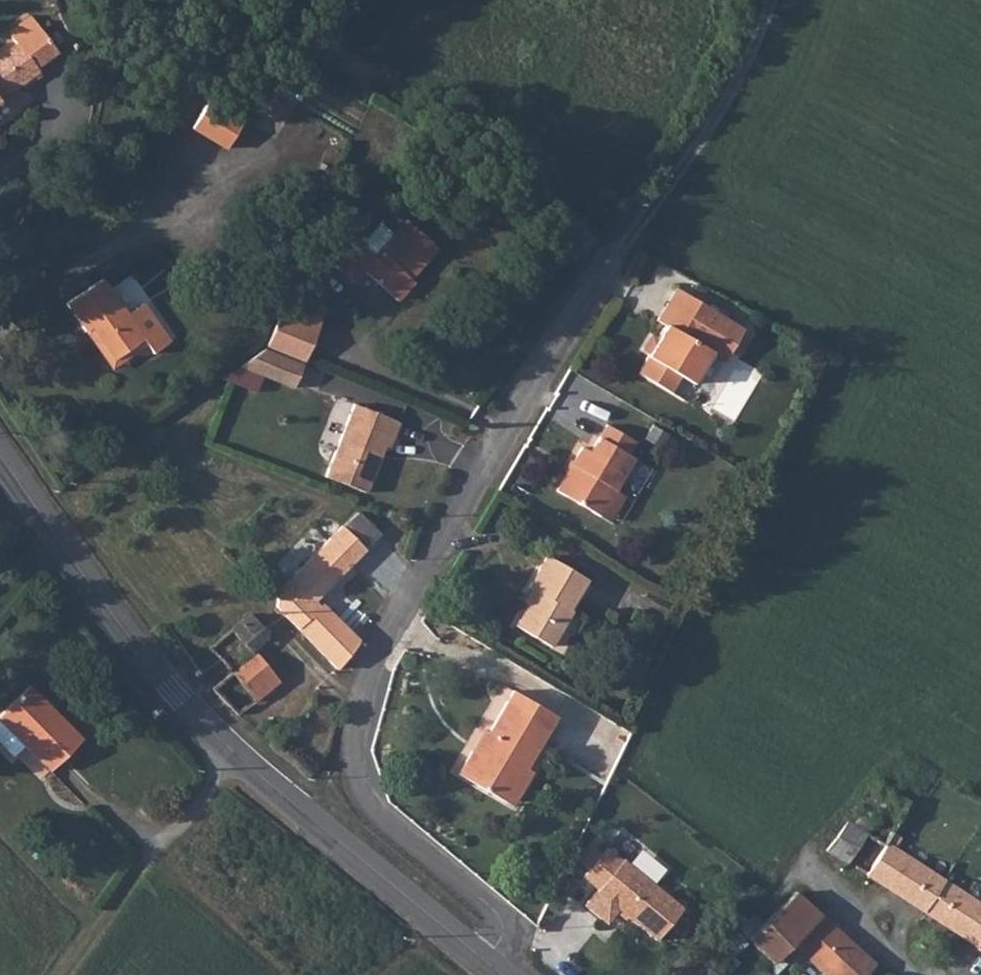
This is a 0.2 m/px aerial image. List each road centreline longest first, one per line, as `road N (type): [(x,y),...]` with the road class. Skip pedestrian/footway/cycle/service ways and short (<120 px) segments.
road 1 (residential): [(492,966),(509,924),(377,809),(356,744),(374,650),(501,435),(634,236)]
road 2 (tertiary): [(0,453),(146,663),(211,729),(492,966)]
road 3 (track): [(773,0),(725,111),(634,236)]
road 4 (residential): [(906,974),(807,864)]

